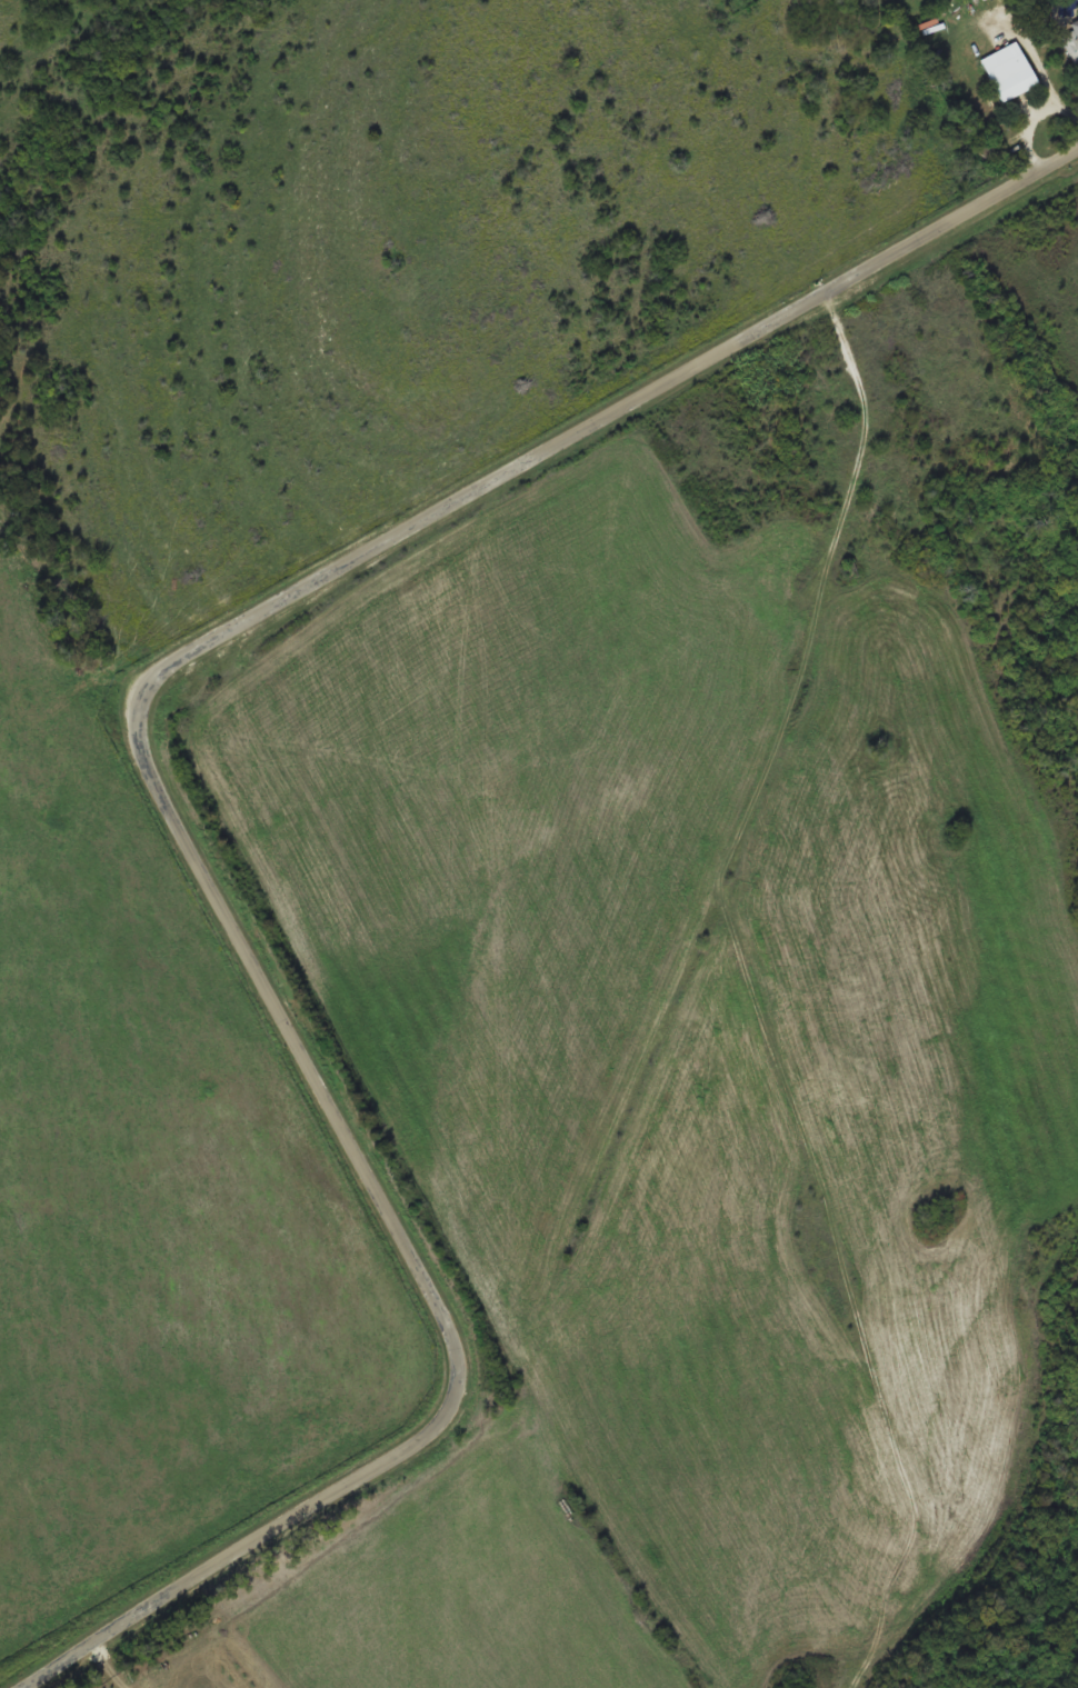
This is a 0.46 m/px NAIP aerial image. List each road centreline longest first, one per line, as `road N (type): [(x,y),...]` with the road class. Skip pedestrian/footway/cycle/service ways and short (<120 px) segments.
road 1 (residential): [(1077,152),(152,681),(133,711),(142,763),(433,1294),(467,1381),(445,1426),(172,1590),(36,1687)]

